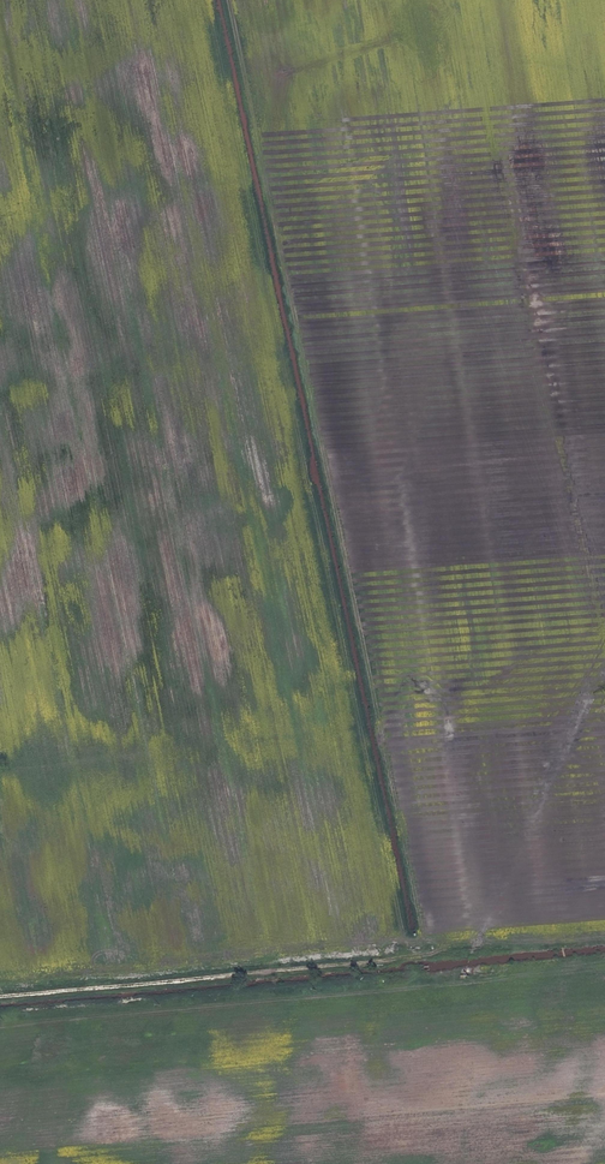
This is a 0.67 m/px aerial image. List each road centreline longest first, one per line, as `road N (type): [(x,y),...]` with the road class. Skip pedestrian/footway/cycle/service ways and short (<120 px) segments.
road 1 (track): [(529,946),(0,998)]

